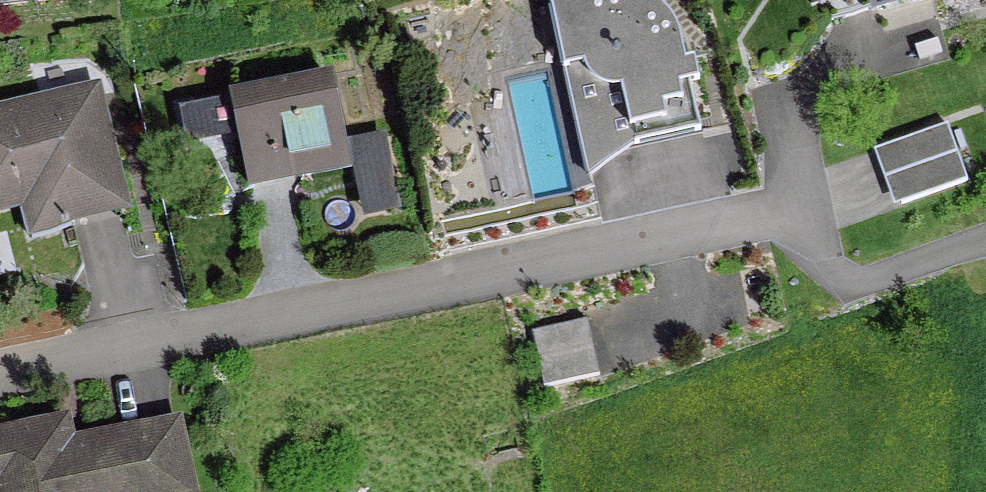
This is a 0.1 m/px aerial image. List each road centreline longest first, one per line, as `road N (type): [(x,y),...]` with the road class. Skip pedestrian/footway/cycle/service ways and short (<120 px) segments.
road 1 (residential): [(760,214),(0,377)]

